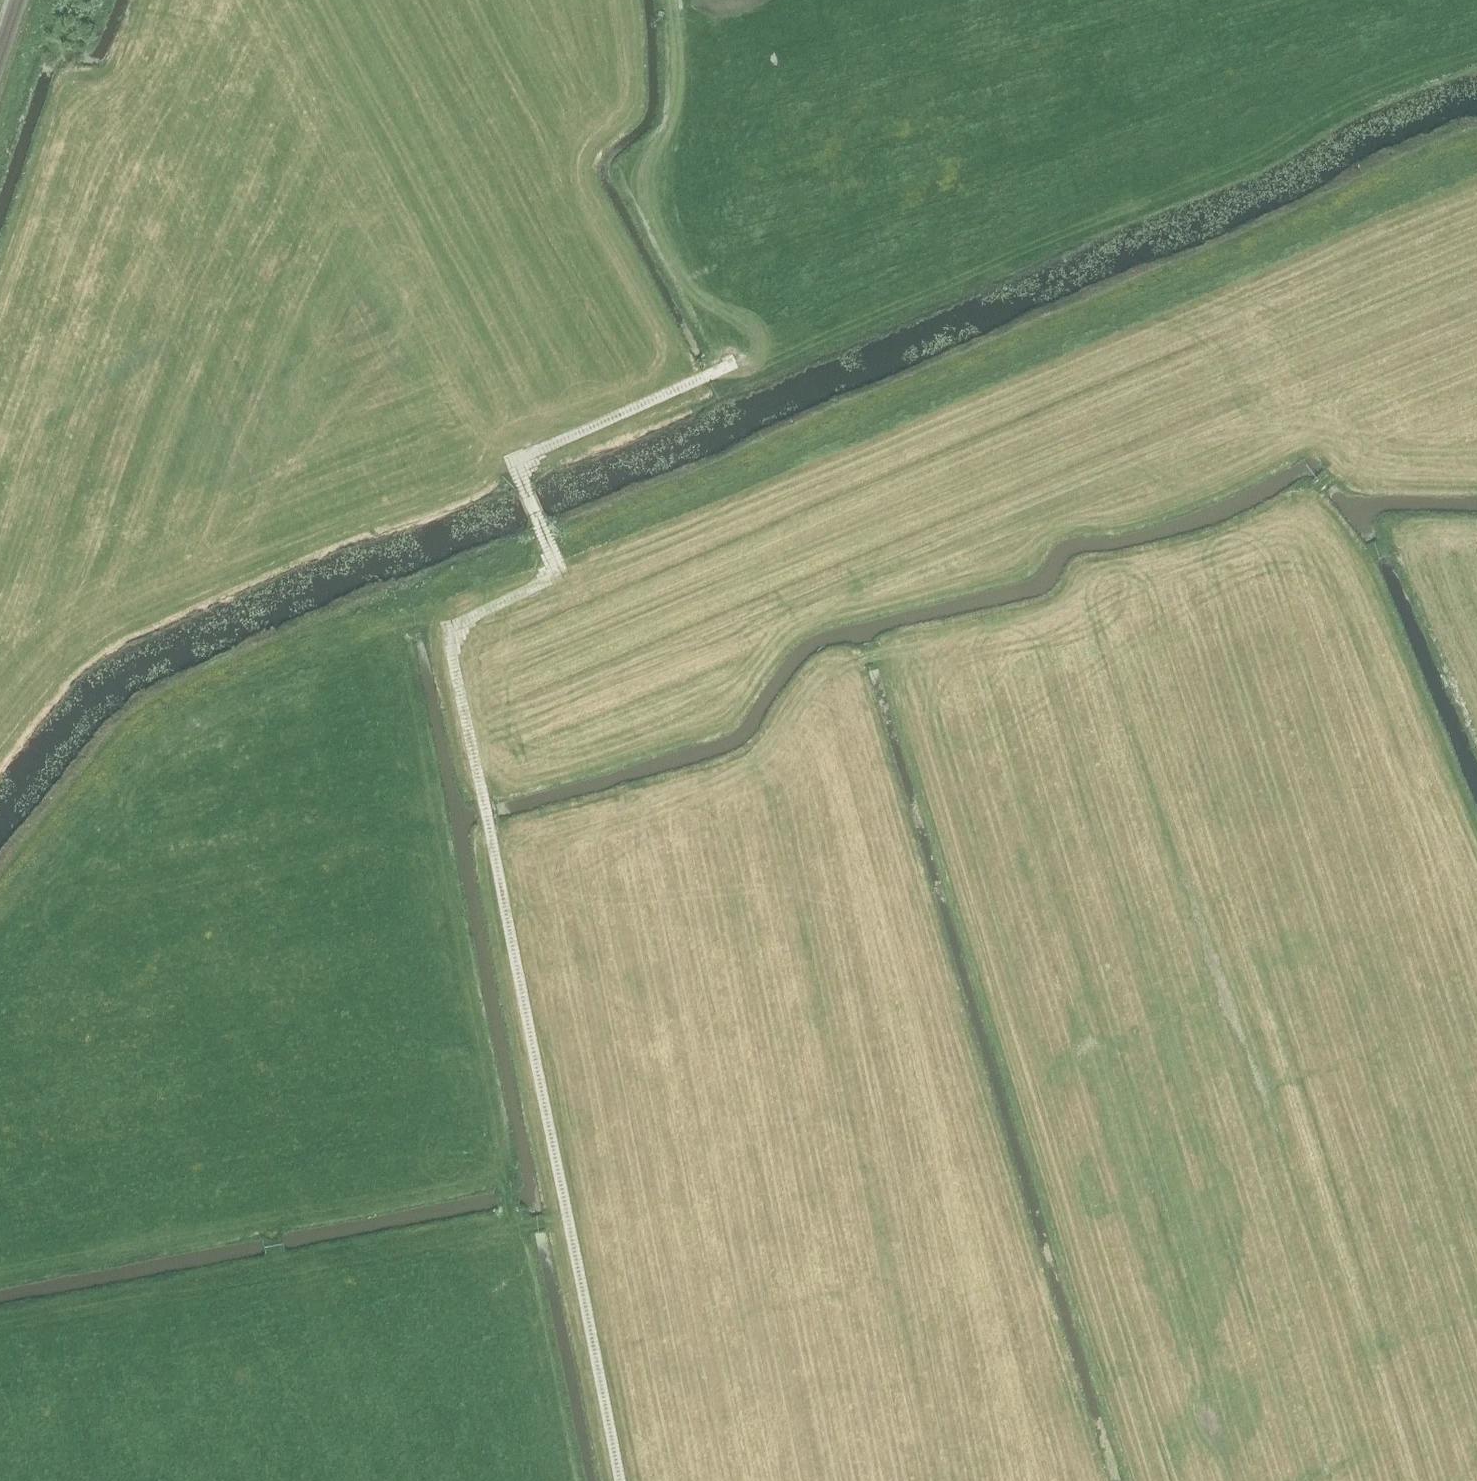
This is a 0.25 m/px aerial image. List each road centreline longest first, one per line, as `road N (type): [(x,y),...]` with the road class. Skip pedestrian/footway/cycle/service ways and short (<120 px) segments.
road 1 (track): [(733,365),(515,462),(553,566),(541,583),(448,629),(620,1480)]

